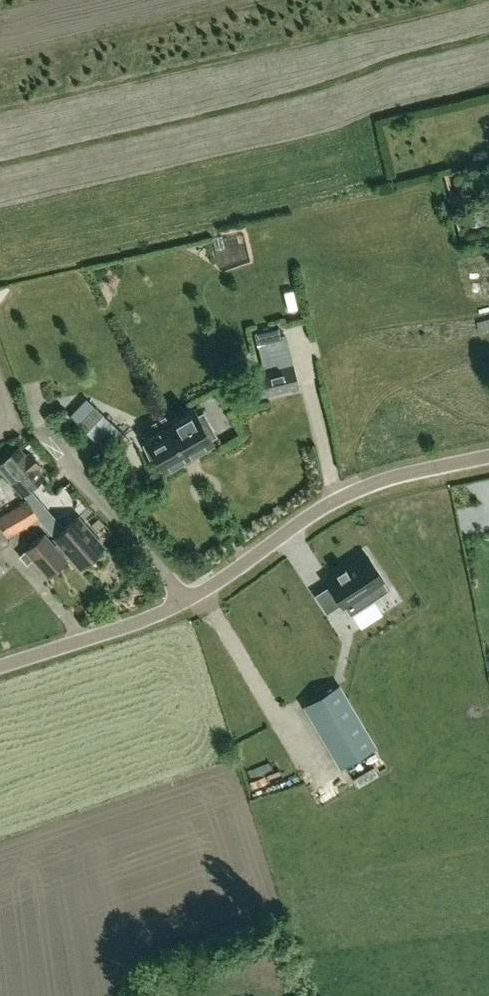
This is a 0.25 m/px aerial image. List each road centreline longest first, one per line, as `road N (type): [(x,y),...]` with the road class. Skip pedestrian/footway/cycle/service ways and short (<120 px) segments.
road 1 (unclassified): [(0,669),(210,597),(358,488),(440,457),(488,448)]

